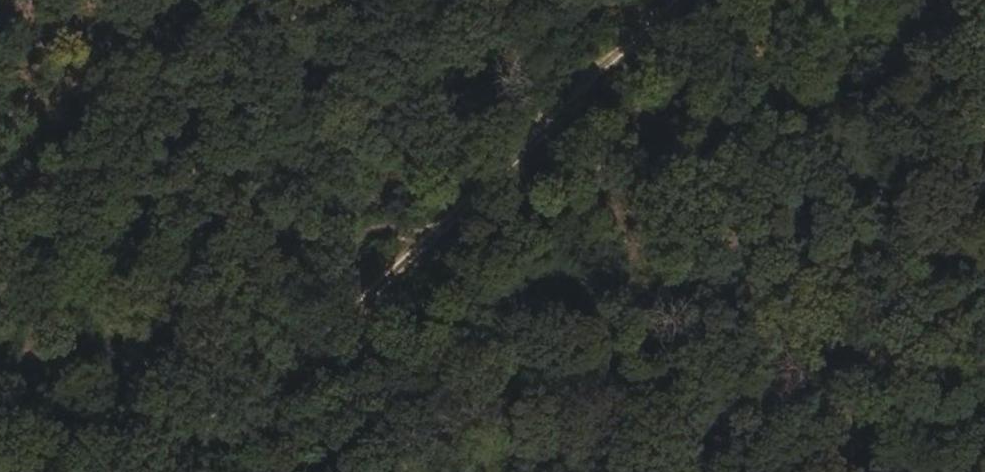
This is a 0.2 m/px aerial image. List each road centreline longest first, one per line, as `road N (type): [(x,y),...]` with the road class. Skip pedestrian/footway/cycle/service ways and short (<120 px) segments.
road 1 (track): [(683,0),(175,471)]

